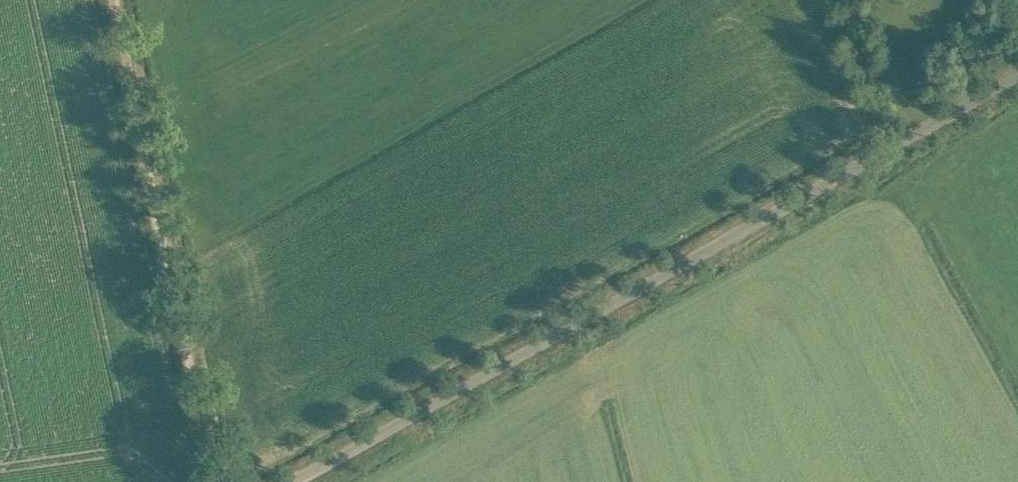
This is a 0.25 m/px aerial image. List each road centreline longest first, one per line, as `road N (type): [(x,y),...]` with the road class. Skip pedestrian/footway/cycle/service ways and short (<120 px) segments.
road 1 (unclassified): [(287,481),(1017,72)]
road 2 (track): [(216,481),(113,0)]

